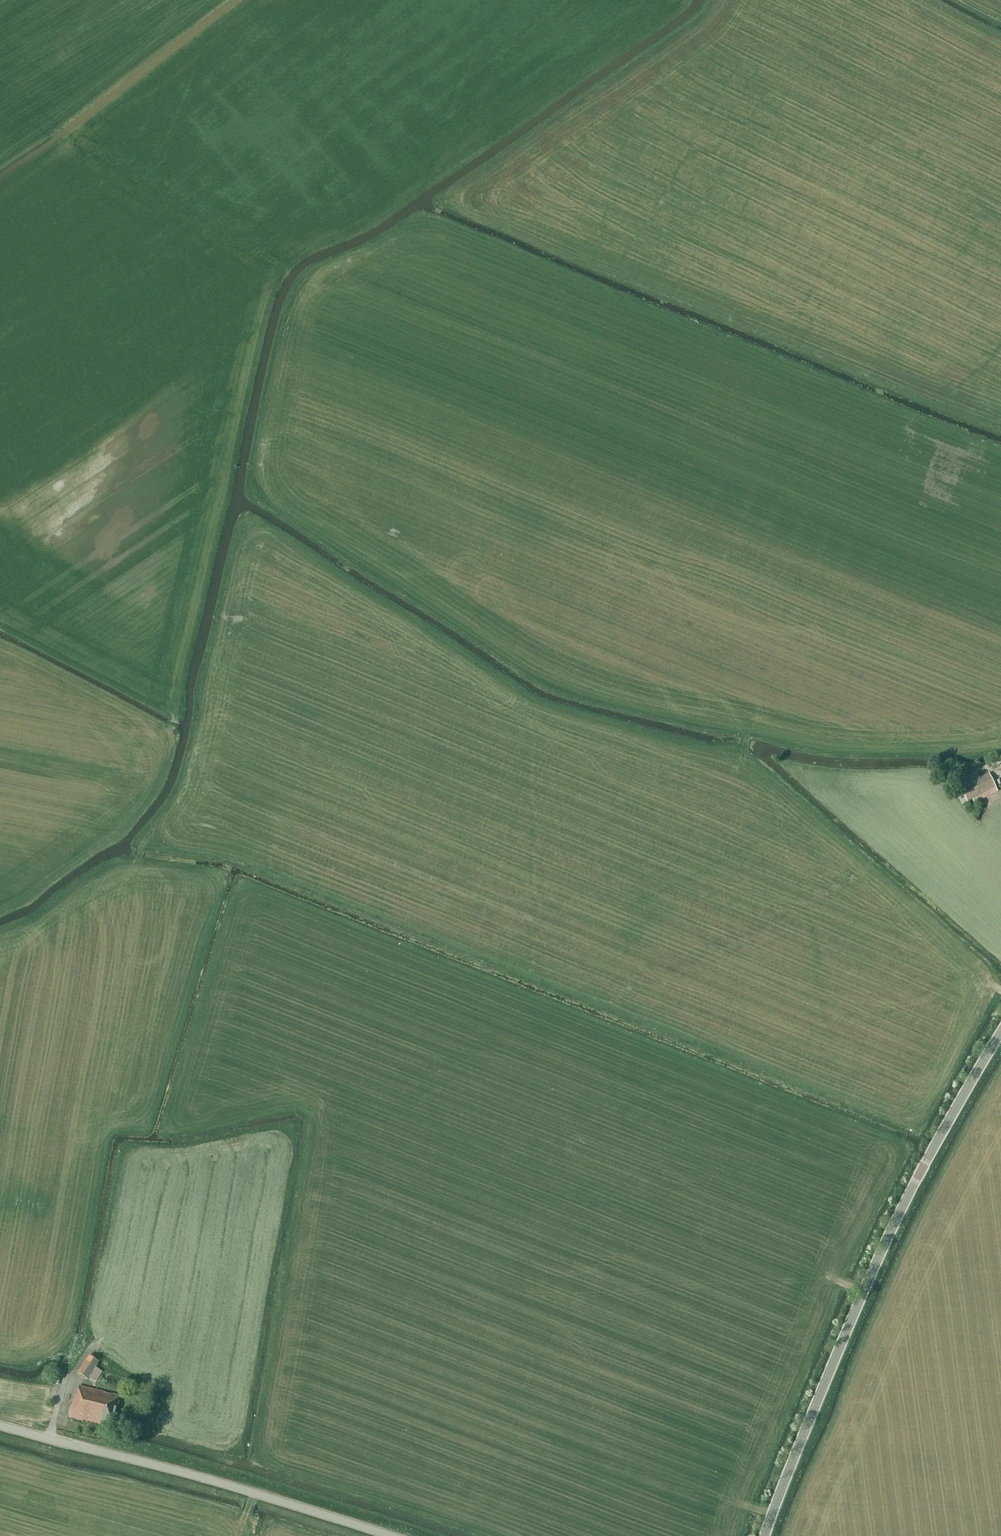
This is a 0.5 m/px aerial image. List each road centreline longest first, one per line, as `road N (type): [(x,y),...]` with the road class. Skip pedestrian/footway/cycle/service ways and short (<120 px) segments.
road 1 (tertiary): [(764,1535),(889,1236),(1000,1033)]
road 2 (unclassified): [(390,1535),(0,1425)]

